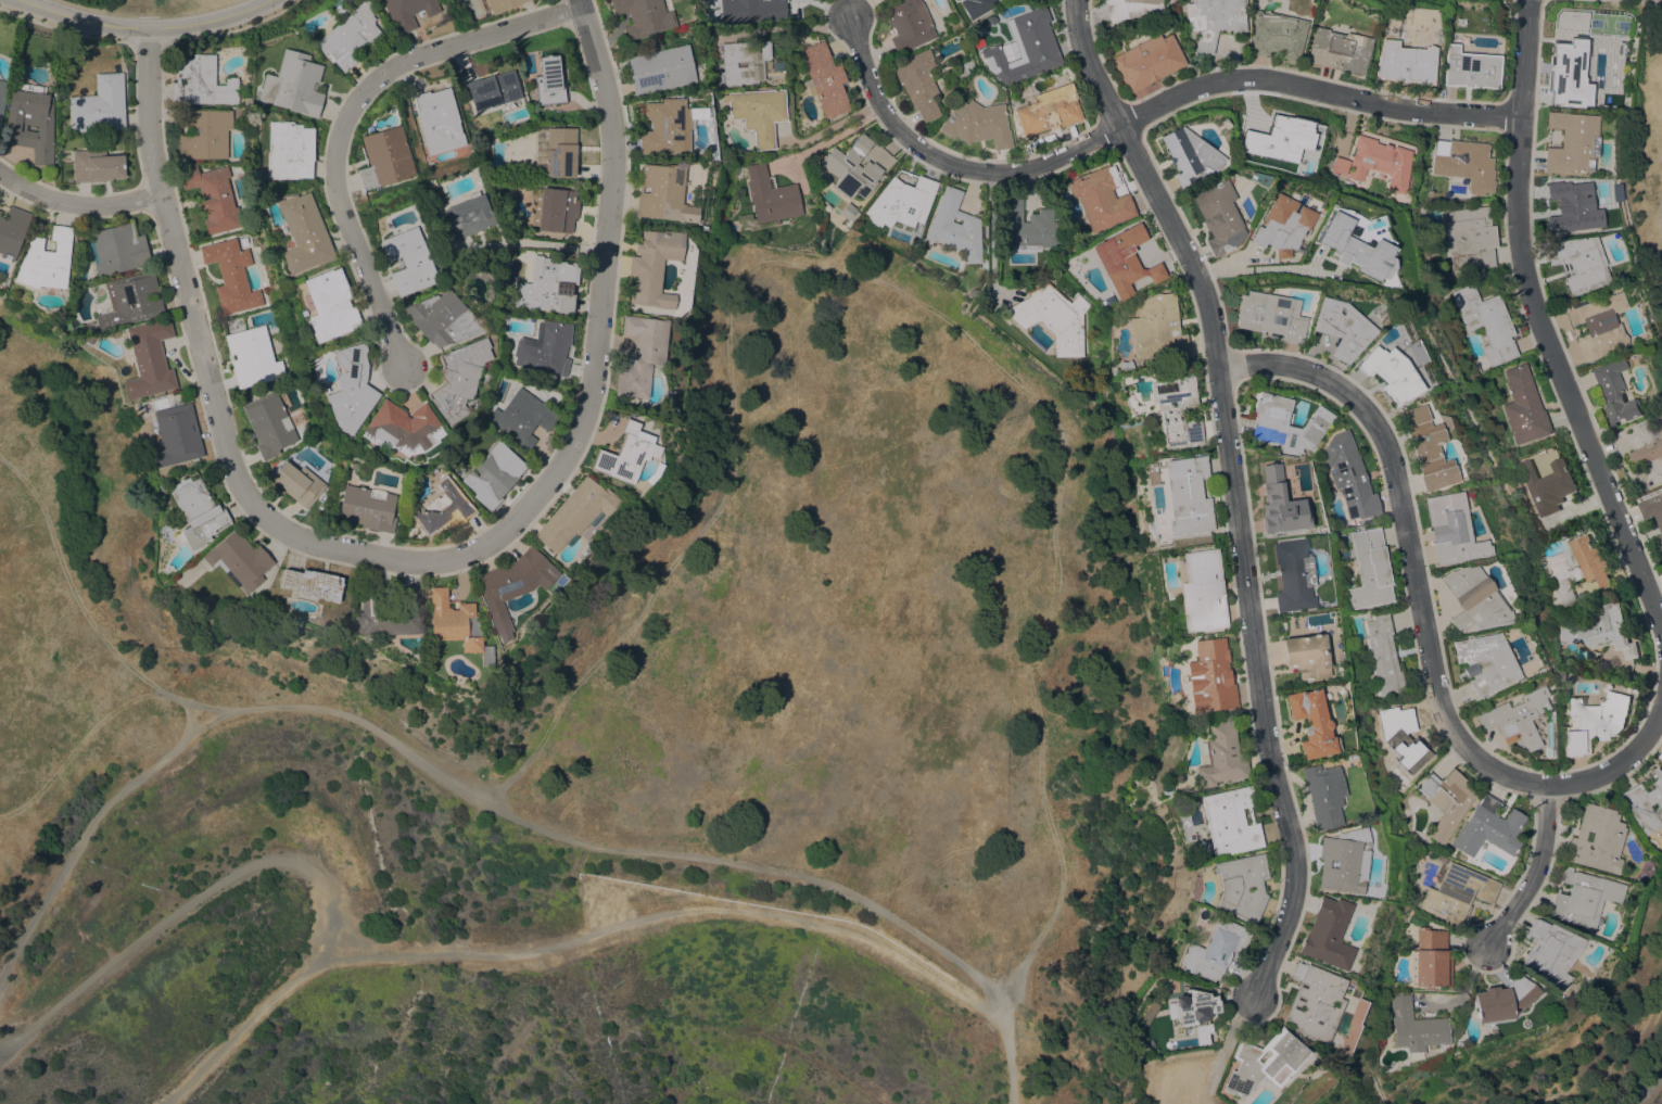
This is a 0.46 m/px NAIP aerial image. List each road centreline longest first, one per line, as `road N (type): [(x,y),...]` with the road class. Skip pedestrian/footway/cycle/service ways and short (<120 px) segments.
road 1 (track): [(485,803),(712,513),(727,479),(735,277),(760,261),(799,264),(902,292),(972,343),(1057,424),(1056,584),(1024,661),(1060,896),(997,1021)]
road 2 (residential): [(581,0),(614,138),(592,390),(575,444),(507,530),(480,550),(446,560),(337,550),(291,535),(245,494),(228,454),(148,134),(147,28)]
road 3 (track): [(0,982),(94,815),(221,712),(313,707),(352,718),(460,790),(550,835),(835,887),(952,957),(986,986),(997,1021)]
road 4 (residential): [(1253,1000),(1292,908),(1296,867),(1268,749),(1218,366),(1196,275),(1094,75),(1078,0)]
road 5 (track): [(165,1103),(299,977),(334,960),(540,950),(682,910),(794,917),(858,936),(1004,1026),(1010,1103)]
road 6 (residential): [(1521,119),(1414,110),(1253,78),(1198,87),(1037,169),(989,177),(943,163),(897,131),(870,86),(851,21)]
road 7 (residential): [(1661,624),(1532,301),(1515,226),(1529,0)]
road 8 (residential): [(1218,366),(1279,364),(1322,377),(1361,406),(1384,441),(1439,707),(1467,751),(1504,775),(1548,787)]
road 9 (residential): [(584,8),(405,61),(373,79),(353,105),(334,165),(338,202),(401,367)]
road 10 (track): [(323,965),(330,931),(316,877),(302,863),(266,860),(226,877),(0,1046)]
road 11 (secondary): [(264,0),(212,21),(147,28),(89,23),(17,0)]
road 12 (residential): [(1488,949),(1531,884),(1546,834),(1548,787)]
road 13 (residential): [(161,194),(65,205),(17,191),(0,177)]
road 14 (residential): [(1548,787),(1596,777),(1636,750),(1661,708)]

